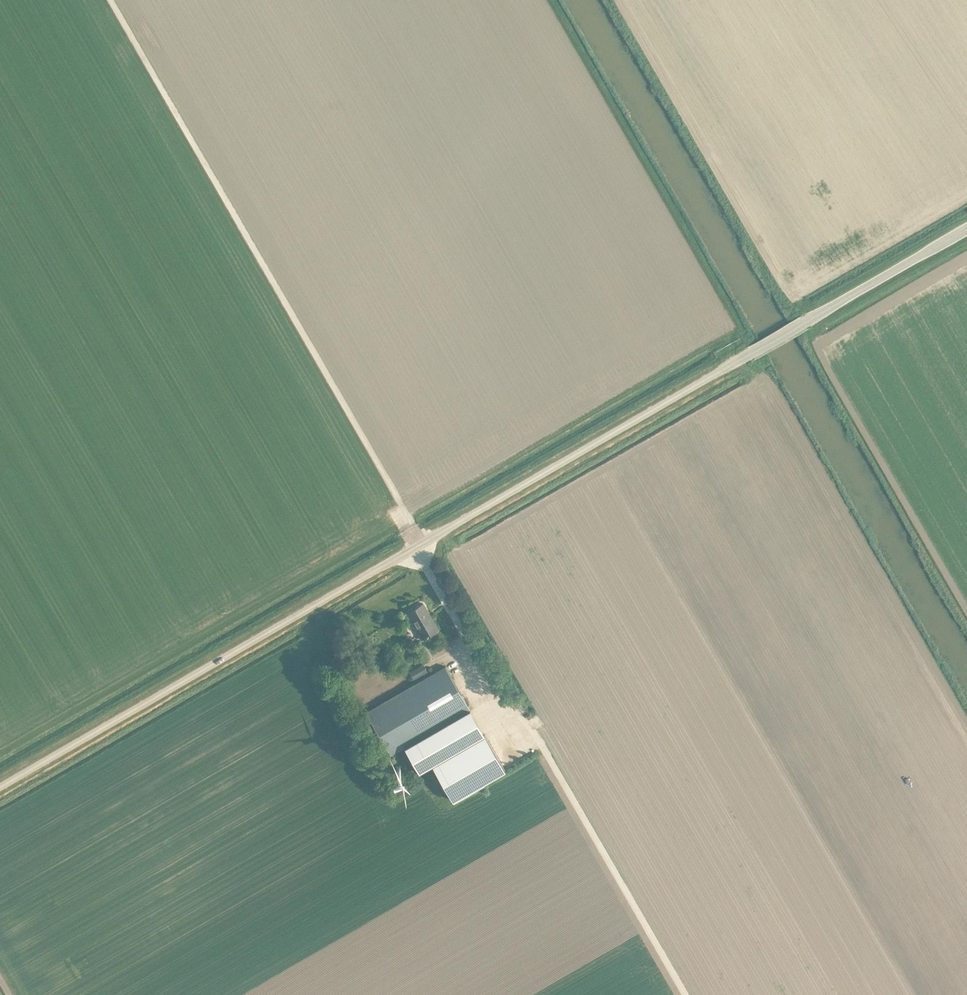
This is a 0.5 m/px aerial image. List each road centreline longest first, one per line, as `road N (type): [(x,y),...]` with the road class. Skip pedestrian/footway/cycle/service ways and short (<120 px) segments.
road 1 (unclassified): [(0,788),(966,227)]

